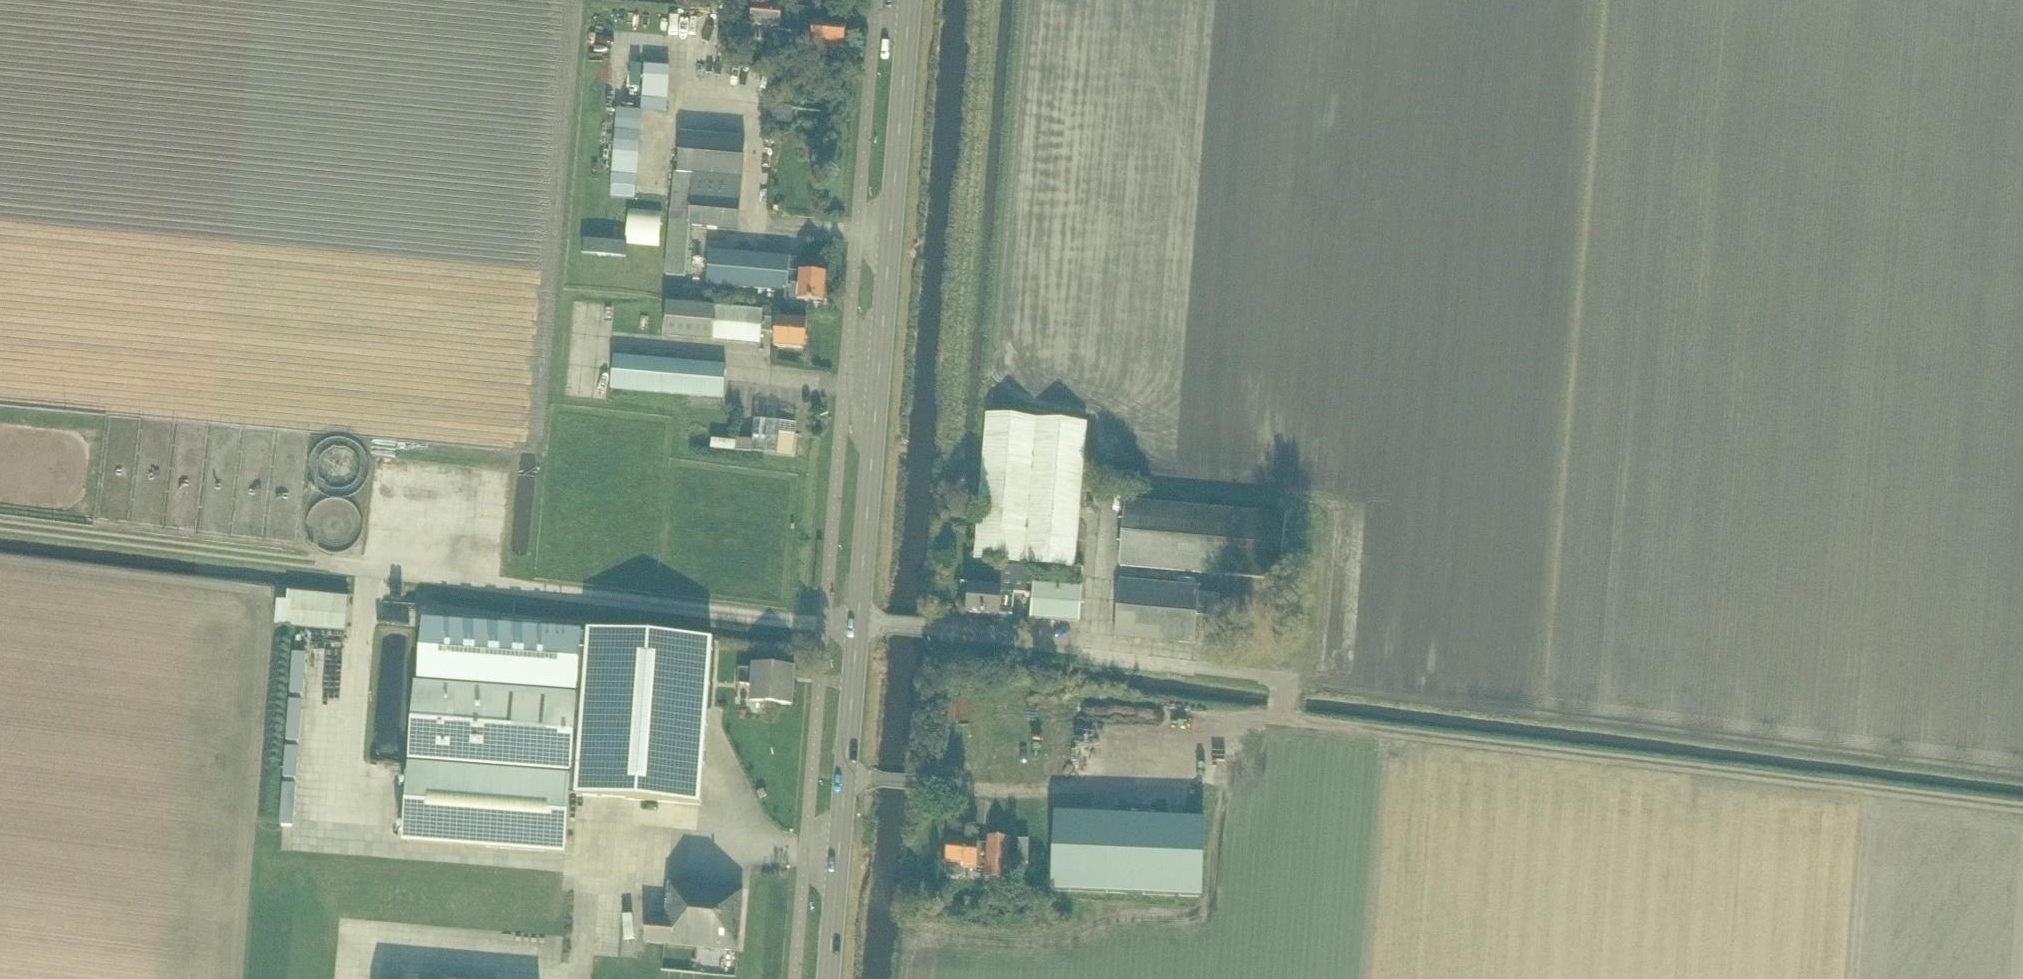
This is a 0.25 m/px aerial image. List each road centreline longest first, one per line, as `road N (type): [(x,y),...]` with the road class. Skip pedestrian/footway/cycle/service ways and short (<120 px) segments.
road 1 (track): [(0,525),(832,625),(986,634),(1530,708)]
road 2 (tertiary): [(832,978),(913,0)]
road 3 (track): [(1289,718),(2022,807)]

